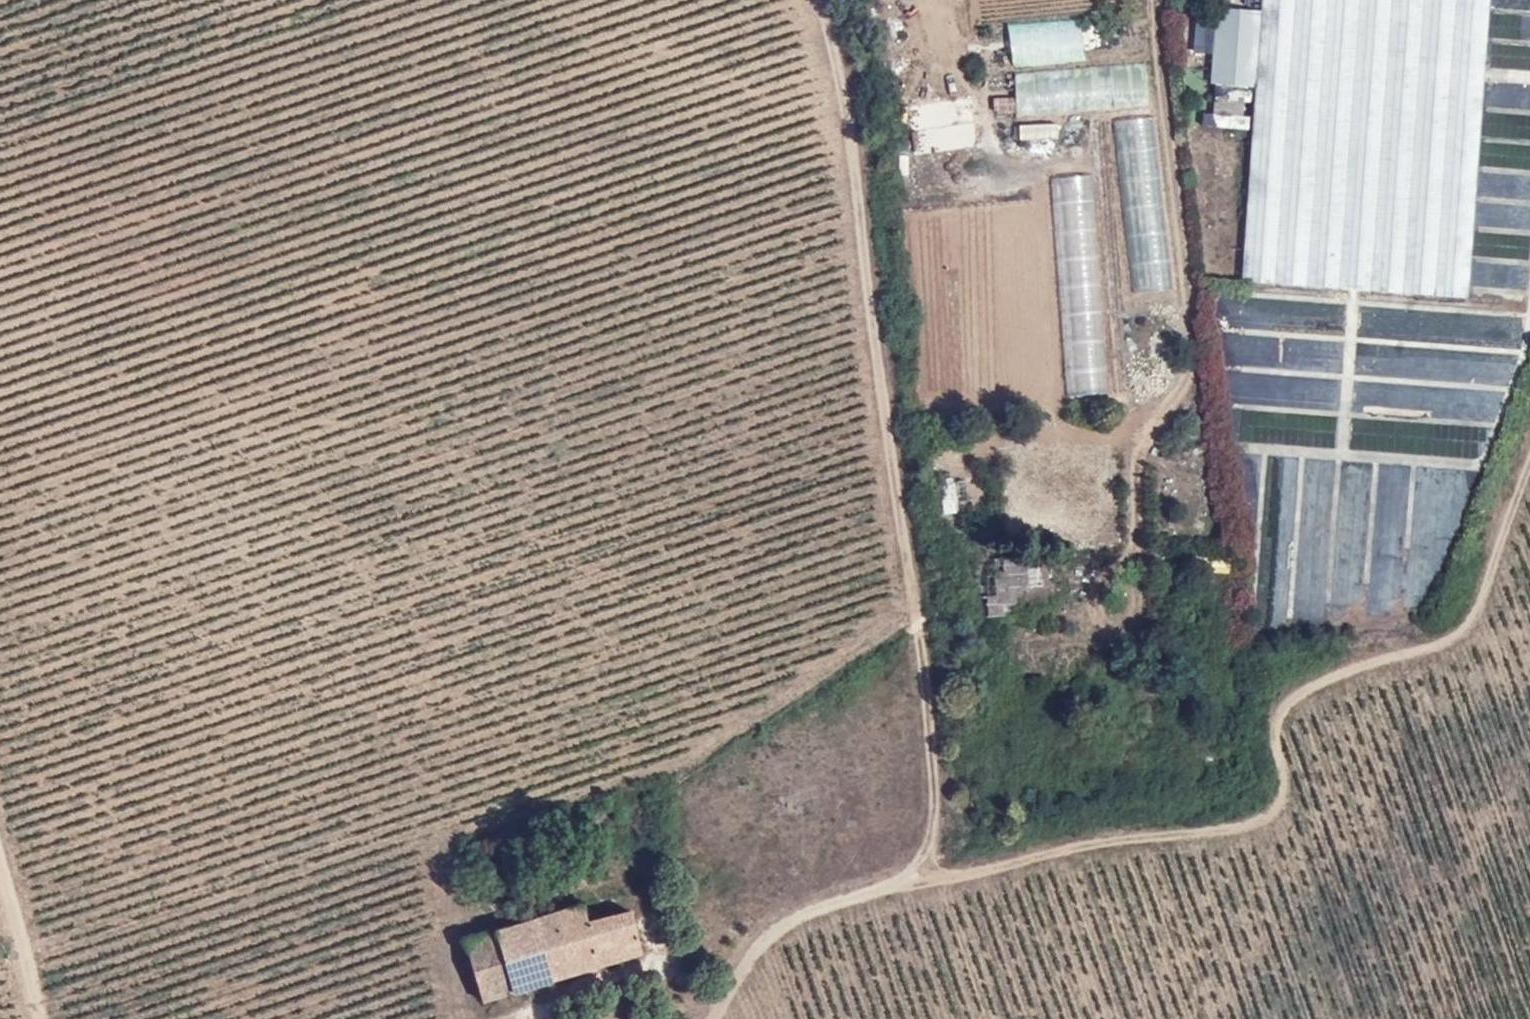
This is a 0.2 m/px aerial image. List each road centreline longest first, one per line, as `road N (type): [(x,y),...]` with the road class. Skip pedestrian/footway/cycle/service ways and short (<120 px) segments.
road 1 (track): [(40,1018),(0,882)]

